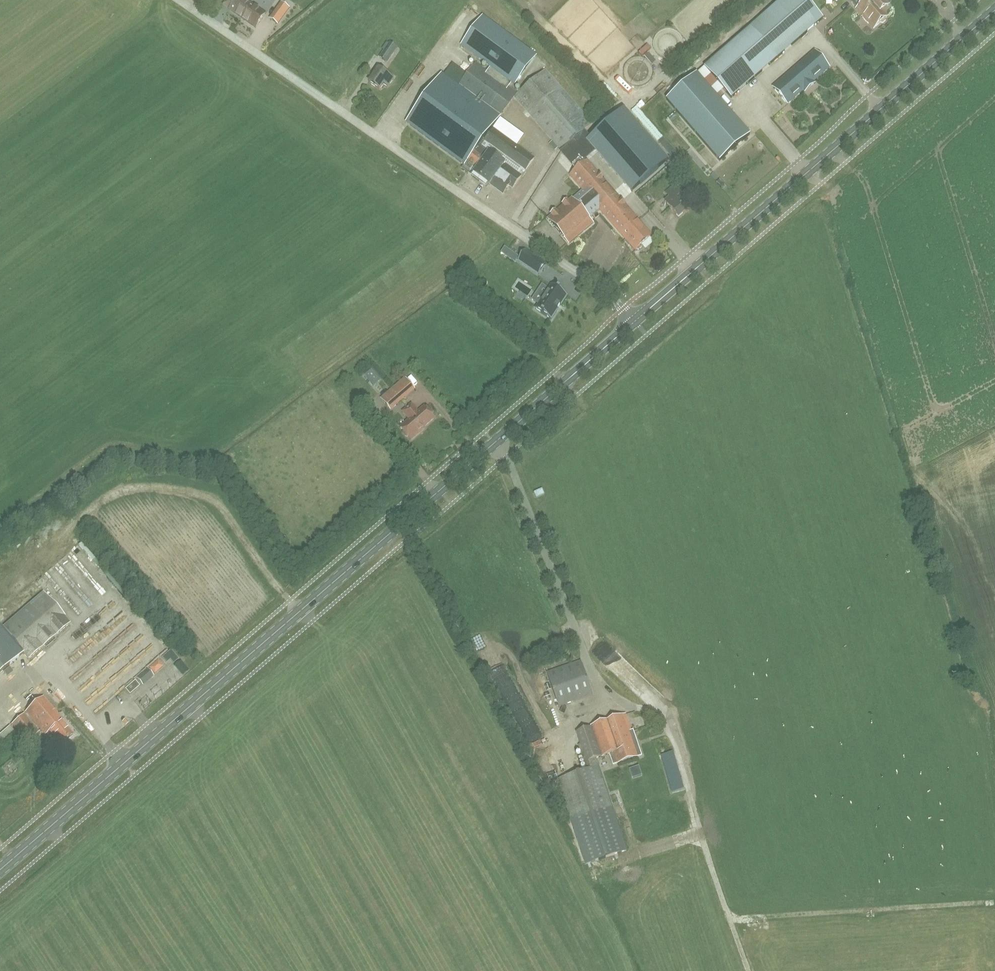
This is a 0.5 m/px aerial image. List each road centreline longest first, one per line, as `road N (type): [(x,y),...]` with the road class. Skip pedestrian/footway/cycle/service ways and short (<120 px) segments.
road 1 (primary): [(0,869),(633,321)]
road 2 (unclassified): [(633,321),(604,290),(189,0)]
road 3 (primary): [(633,321),(994,11)]
road 4 (track): [(748,970),(688,793)]

